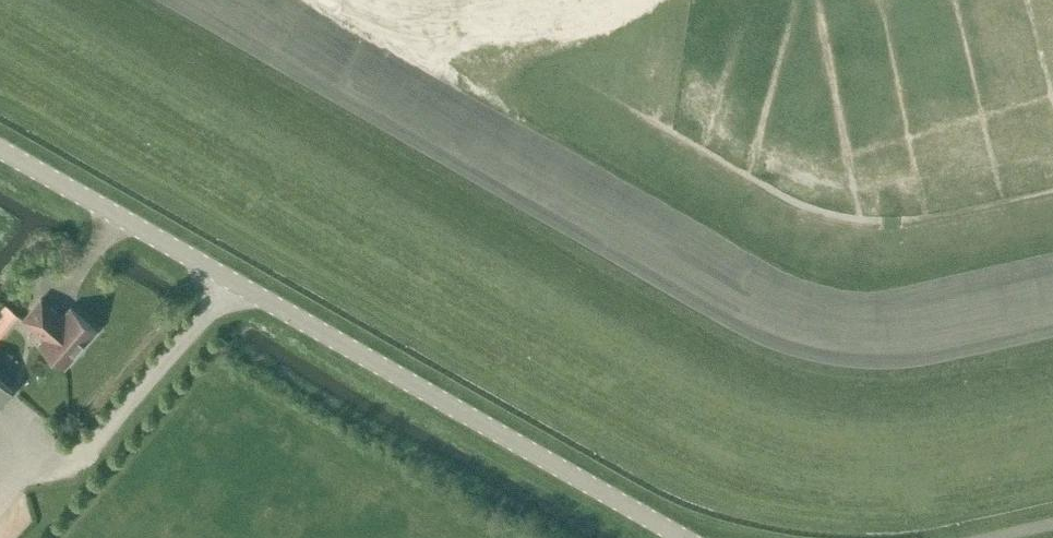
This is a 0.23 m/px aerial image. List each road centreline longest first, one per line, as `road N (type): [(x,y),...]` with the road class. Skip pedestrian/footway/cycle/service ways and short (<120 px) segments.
road 1 (track): [(186,0),(758,339),(821,353),(896,355),(1052,324)]
road 2 (tertiary): [(683,537),(0,150)]

